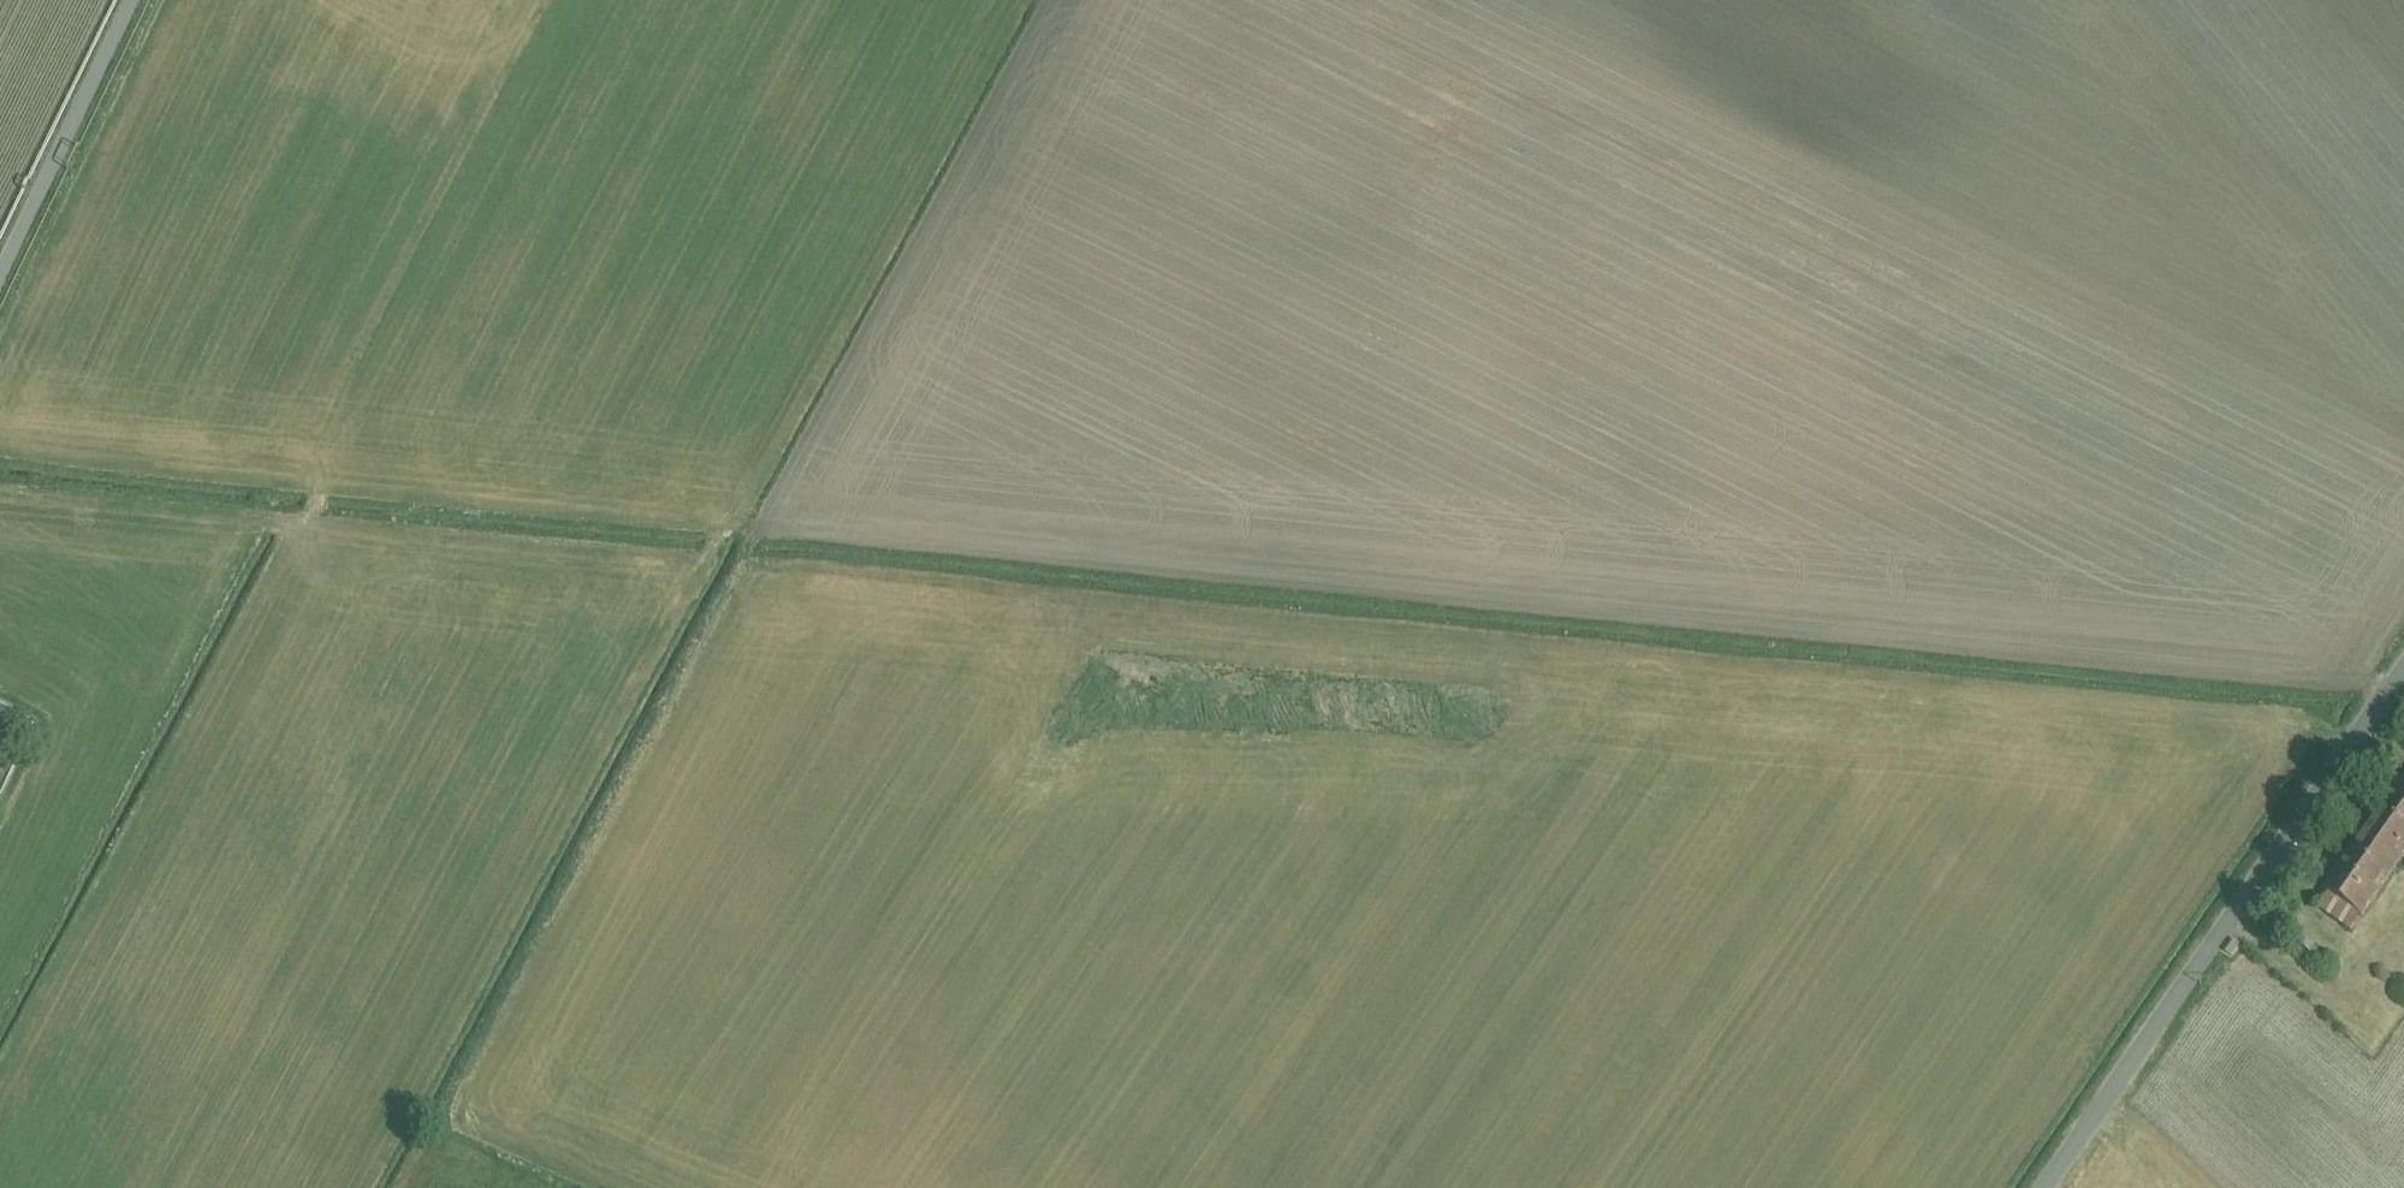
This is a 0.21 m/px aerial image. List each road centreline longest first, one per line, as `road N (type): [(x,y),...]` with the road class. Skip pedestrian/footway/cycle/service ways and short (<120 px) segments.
road 1 (unclassified): [(2403,676),(2053,1187)]
road 2 (unclassified): [(133,0),(0,273)]

